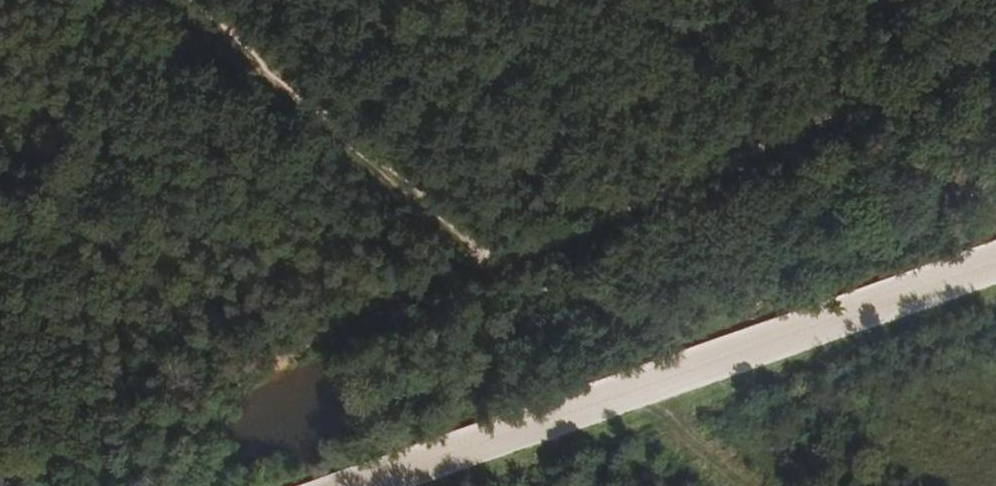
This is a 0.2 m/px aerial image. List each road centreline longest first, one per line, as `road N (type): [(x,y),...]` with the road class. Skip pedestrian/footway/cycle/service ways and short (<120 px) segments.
road 1 (track): [(377,485),(995,270)]
road 2 (track): [(995,29),(830,111),(685,201),(563,251),(502,263),(460,241)]
road 3 (track): [(173,0),(460,241)]
road 4 (track): [(738,485),(639,394)]

